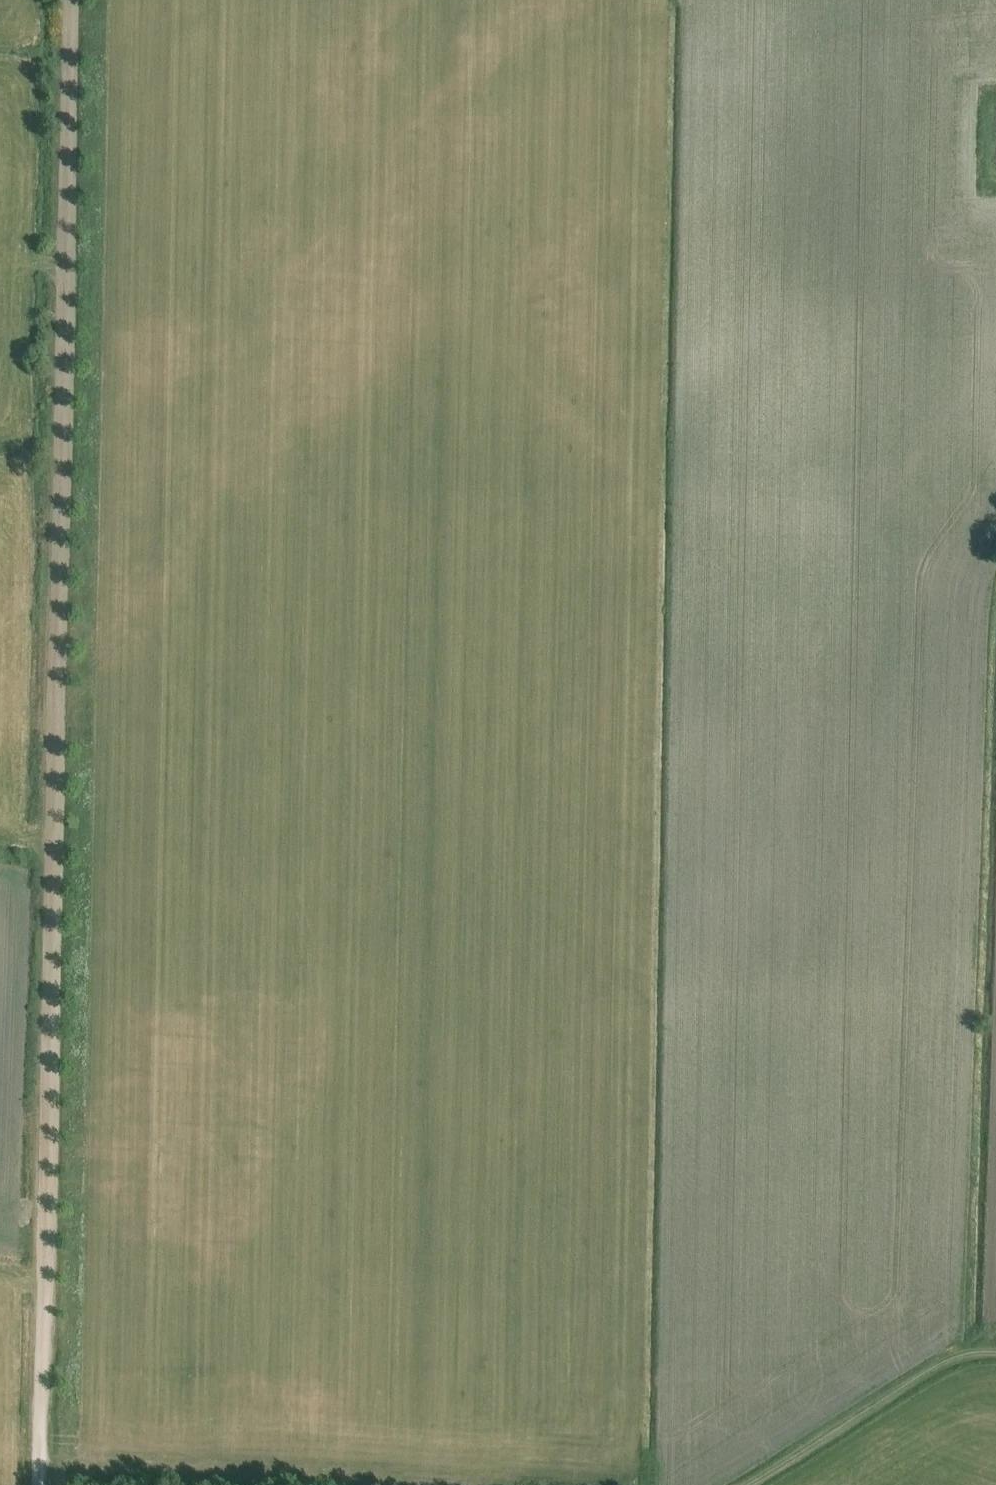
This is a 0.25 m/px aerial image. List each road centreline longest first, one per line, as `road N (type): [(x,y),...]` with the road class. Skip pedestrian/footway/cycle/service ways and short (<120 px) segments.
road 1 (track): [(36,1484),(67,0)]
road 2 (track): [(746,1484),(924,1375),(995,1354)]

